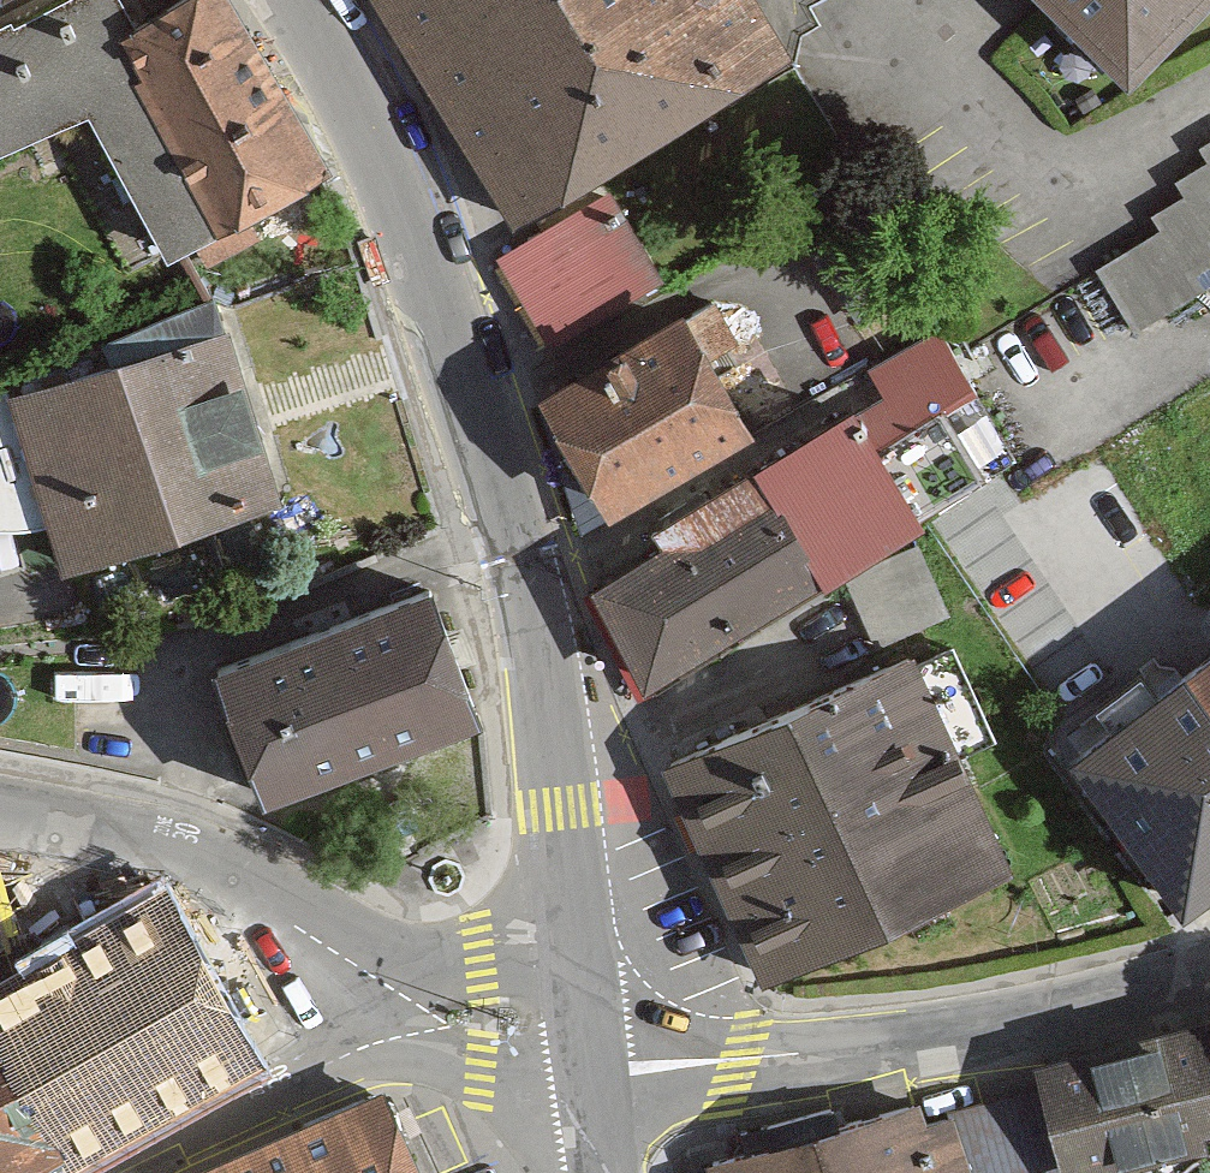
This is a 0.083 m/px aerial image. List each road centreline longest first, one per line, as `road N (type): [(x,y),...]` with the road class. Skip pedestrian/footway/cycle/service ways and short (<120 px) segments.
road 1 (tertiary): [(286,0),(342,86),(469,369),(528,554),(566,779),(594,1043)]
road 2 (residential): [(1209,967),(817,1049),(738,1057),(632,1053),(594,1043)]
road 3 (residential): [(0,817),(141,844),(261,891),(375,1004)]
road 4 (residential): [(375,1004),(319,1071),(131,1172)]
road 5 (residential): [(375,1004),(594,1043)]
road 6 (tertiary): [(594,1043),(608,1172)]

